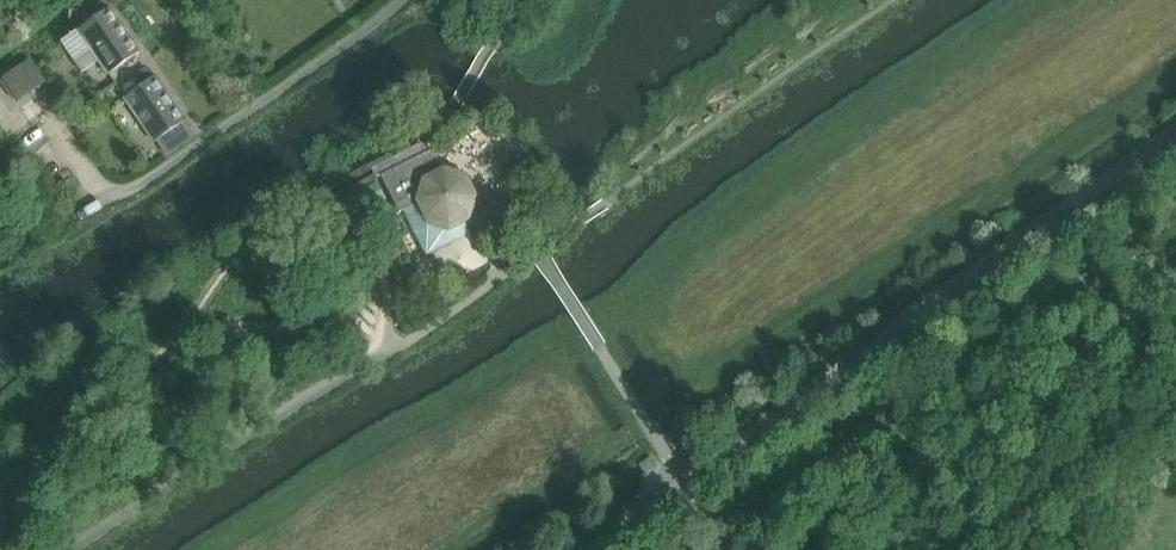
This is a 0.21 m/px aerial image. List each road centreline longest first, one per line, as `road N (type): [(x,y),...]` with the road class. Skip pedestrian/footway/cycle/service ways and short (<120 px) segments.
road 1 (unclassified): [(585,549),(1175,142)]

